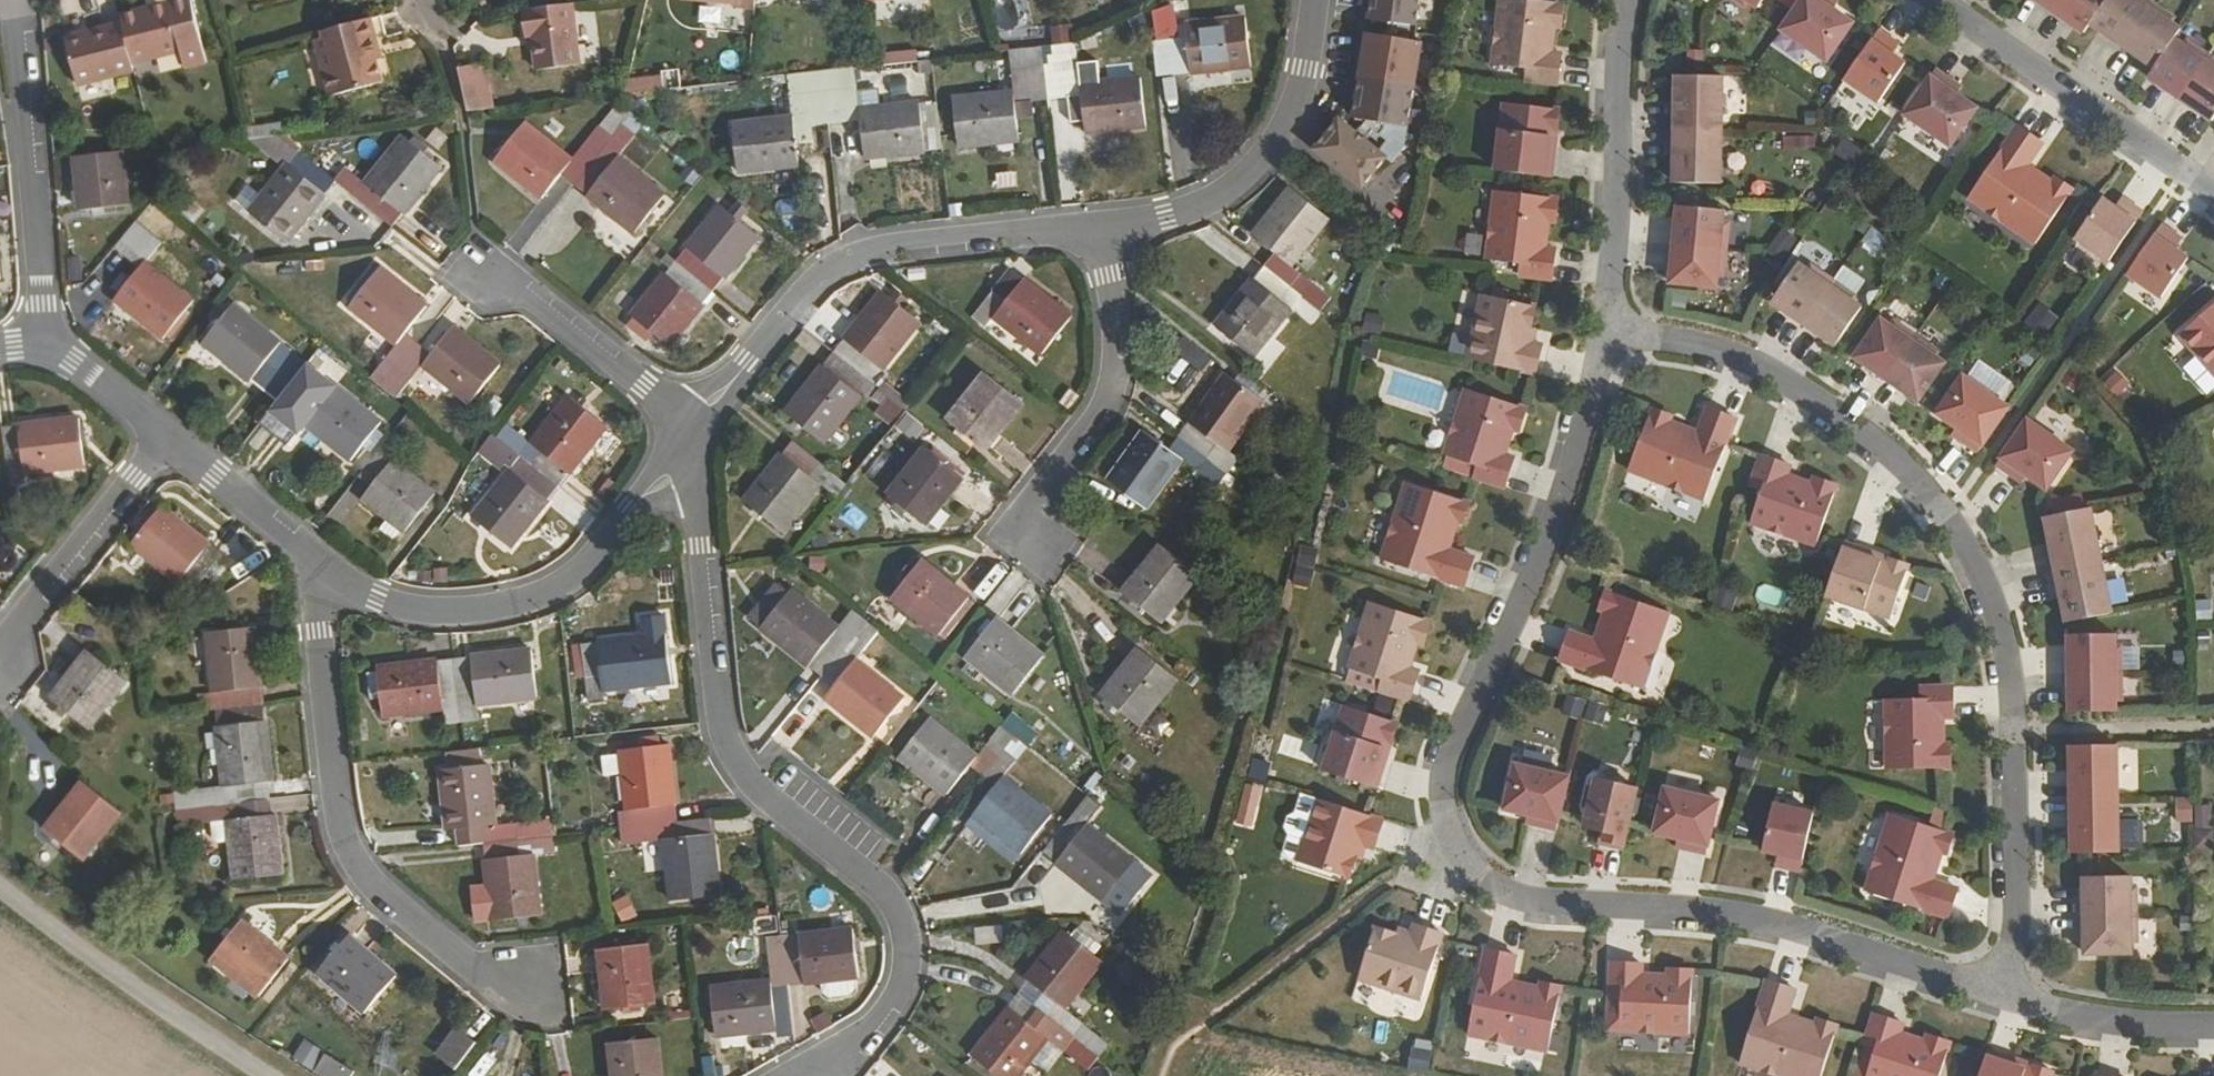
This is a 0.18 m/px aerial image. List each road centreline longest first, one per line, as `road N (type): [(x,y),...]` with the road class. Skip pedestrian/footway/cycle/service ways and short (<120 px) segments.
road 1 (residential): [(1997,994),(1768,920),(1525,899),(1481,875),(1452,836),(1442,774),(1546,542),(1605,328)]
road 2 (residential): [(1605,328),(1733,355),(1782,377),(1885,450),(1970,554),(2003,637),(2014,729),(2016,905),(1997,994)]
road 3 (residential): [(819,1075),(892,996),(907,936),(887,893),(760,792),(729,748),(685,437)]
road 4 (residential): [(324,571),(319,631),(347,846),(380,893),(465,962),(534,987)]
road 5 (residential): [(695,422),(818,277),(841,262),(901,242),(1100,221)]
road 6 (residential): [(324,571),(404,611),(495,611),(560,589),(599,554),(685,437)]
road 7 (residential): [(1100,221),(1114,370),(1101,408),(1014,521),(1043,543)]
road 8 (residential): [(1100,221),(1199,206),(1257,166),(1299,93),(1314,0)]
road 9 (residential): [(46,343),(9,0)]
road 10 (residential): [(1938,0),(2213,190)]
road 11 (unclassified): [(0,887),(272,1075)]
road 12 (residential): [(1605,328),(1625,0)]
road 13 (residential): [(165,435),(7,628),(0,657)]
road 14 (residential): [(485,271),(695,422)]
road 15 (residential): [(2213,1025),(2075,1015),(1997,994)]
road 16 (residential): [(165,435),(301,543),(324,571)]
road 17 (residential): [(46,343),(165,435)]

